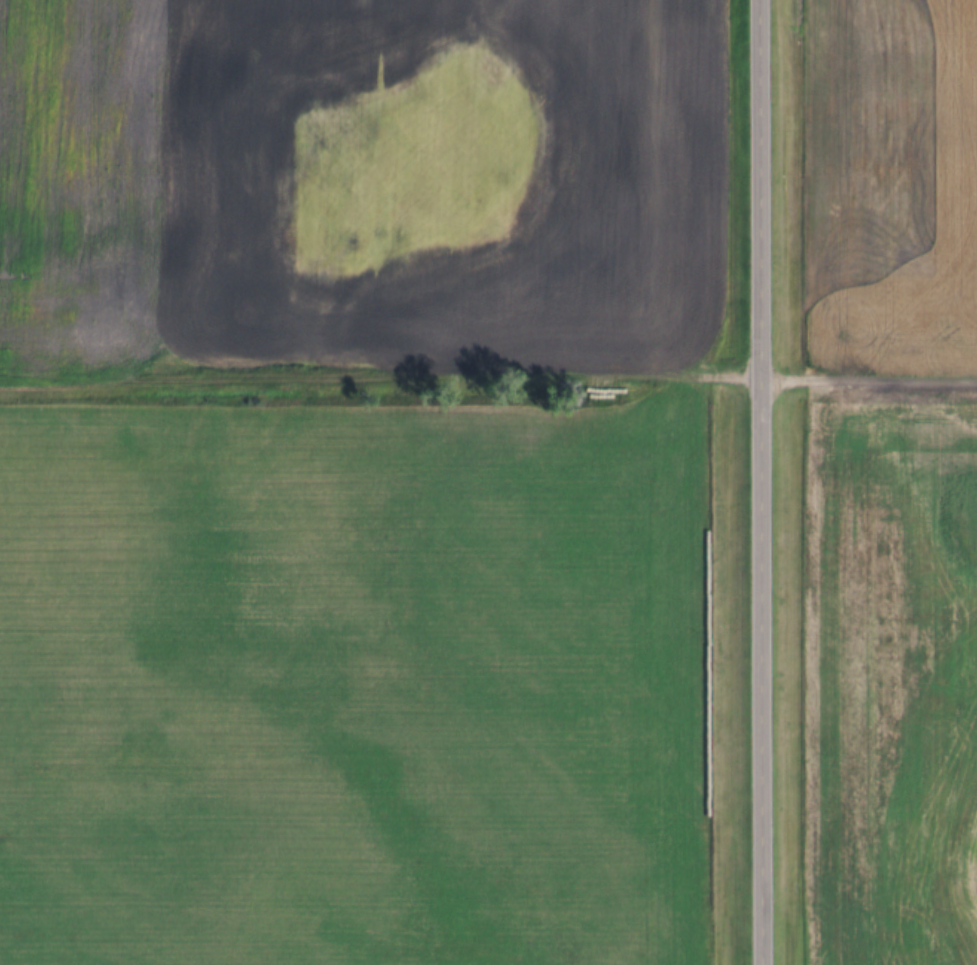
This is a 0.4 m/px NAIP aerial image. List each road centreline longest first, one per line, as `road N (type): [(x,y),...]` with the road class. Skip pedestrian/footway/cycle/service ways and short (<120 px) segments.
road 1 (track): [(0,376),(976,376)]
road 2 (tertiary): [(757,964),(759,0)]

